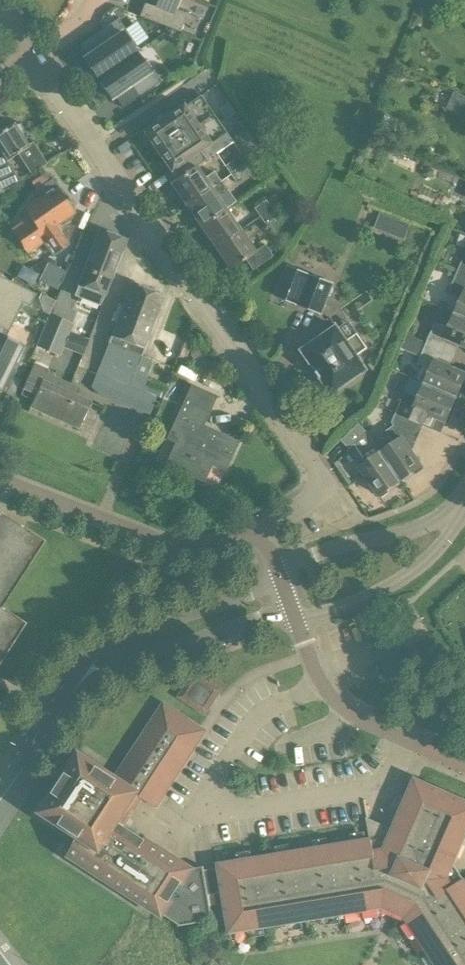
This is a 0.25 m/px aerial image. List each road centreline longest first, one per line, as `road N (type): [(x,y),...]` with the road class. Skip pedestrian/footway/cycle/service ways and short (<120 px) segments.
road 1 (residential): [(262,536),(317,498),(321,476),(26,62)]
road 2 (residential): [(0,482),(189,547),(262,536)]
road 3 (tertiary): [(280,572),(252,593),(97,653),(78,684)]
road 4 (tertiary): [(78,684),(259,617),(295,616)]
road 5 (tertiary): [(295,616),(337,611),(395,585),(428,562),(458,511)]
road 6 (residential): [(432,752),(338,704),(295,616)]
road 7 (tertiary): [(458,511),(280,572)]
road 8 (tertiary): [(0,798),(78,684)]

